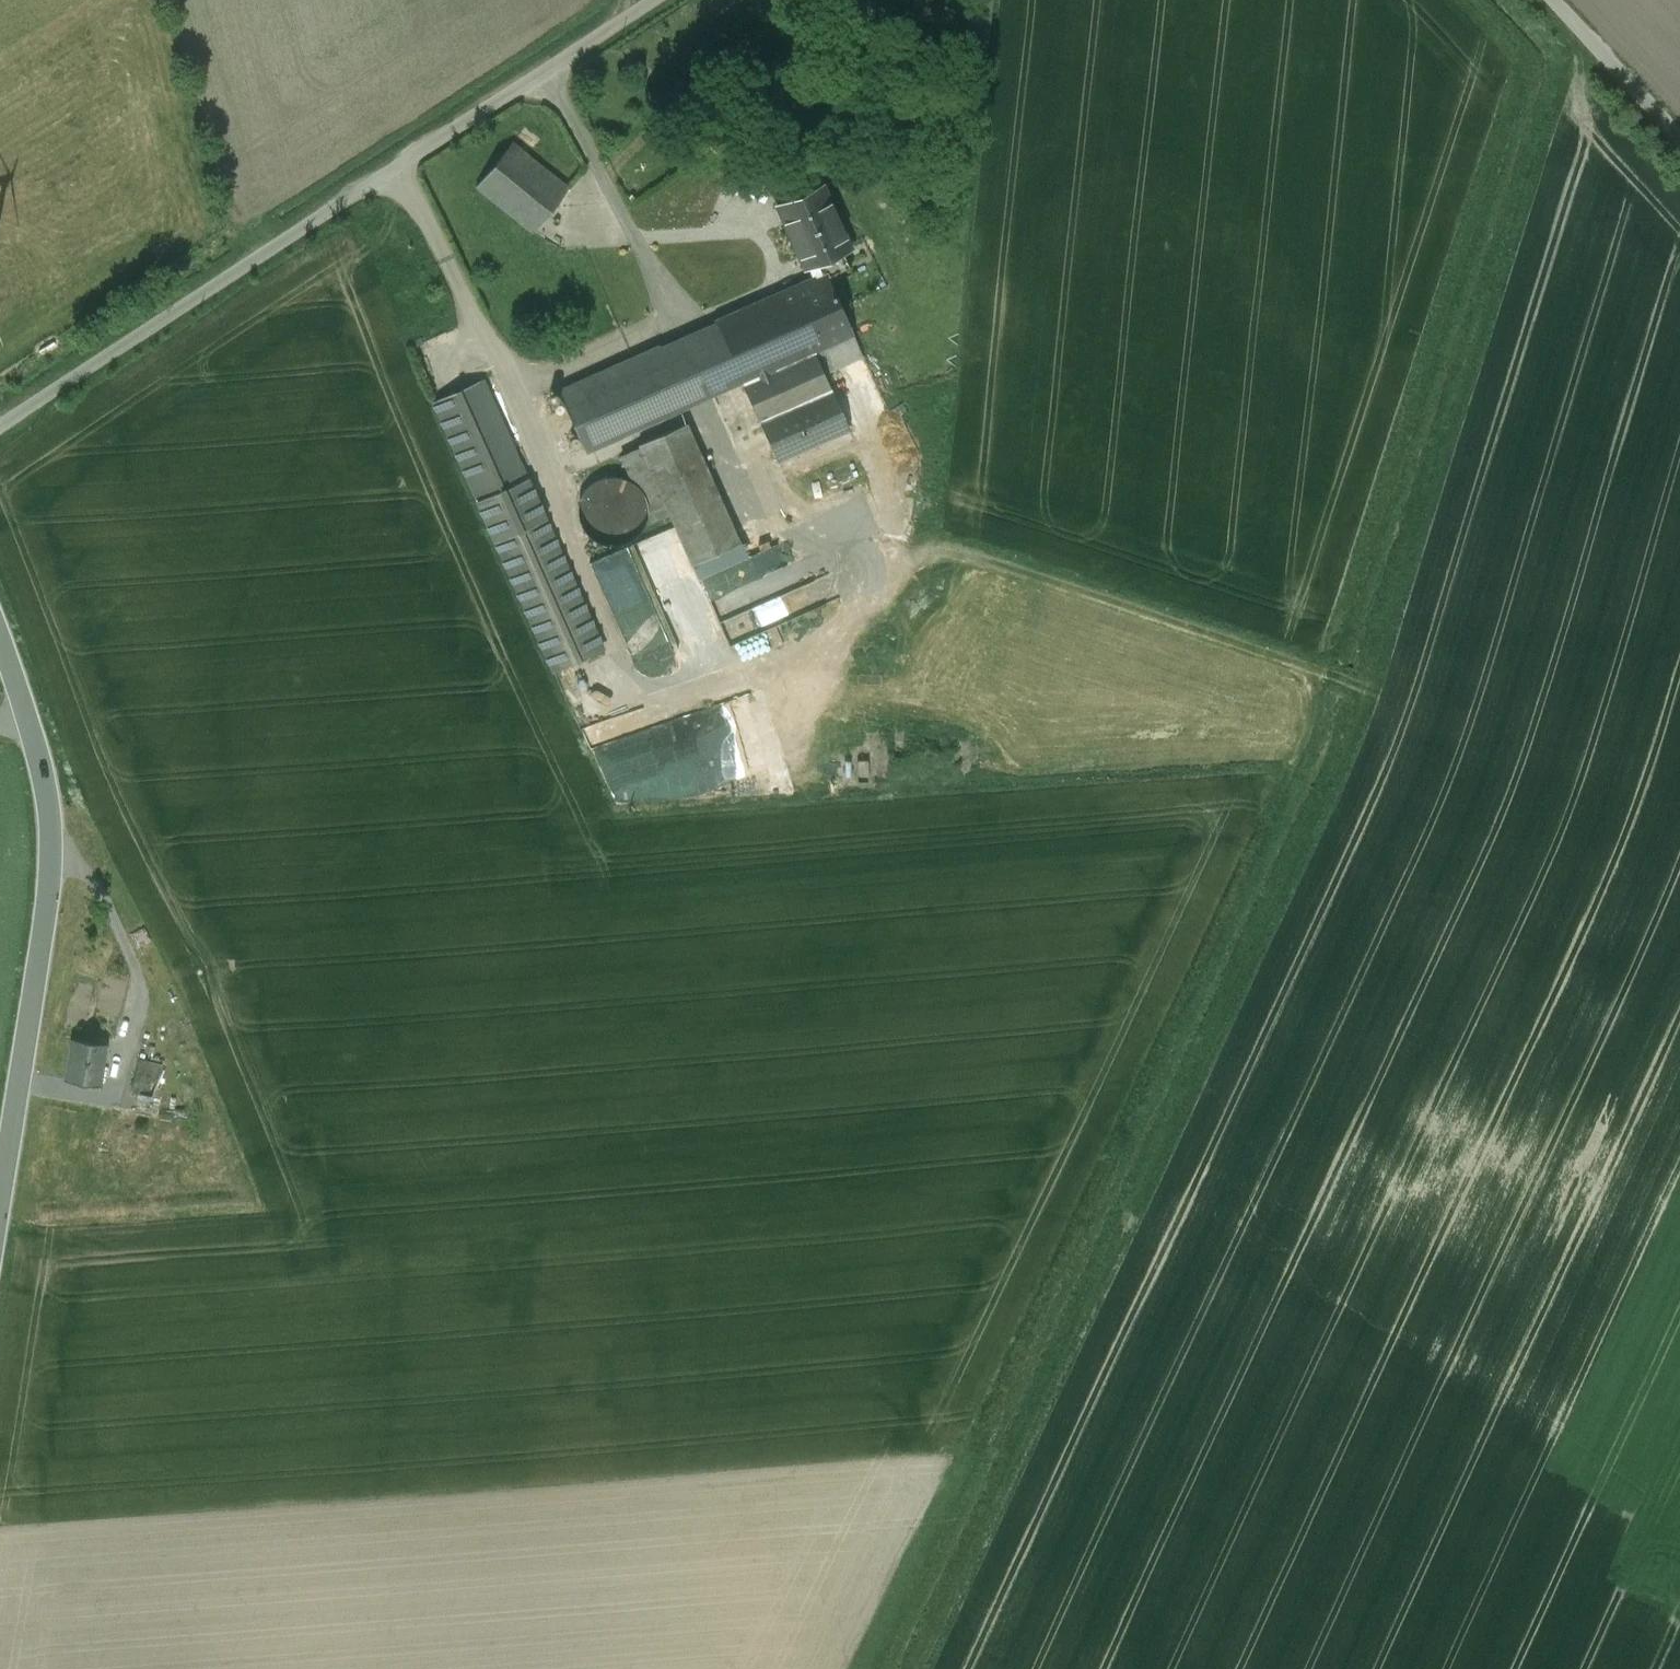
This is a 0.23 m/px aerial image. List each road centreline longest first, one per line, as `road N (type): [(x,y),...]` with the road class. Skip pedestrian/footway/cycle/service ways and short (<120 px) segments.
road 1 (unclassified): [(650,0),(0,426)]
road 2 (tertiary): [(0,1217),(47,902),(53,813),(0,629)]
road 3 (unclassified): [(1543,0),(1679,149)]

